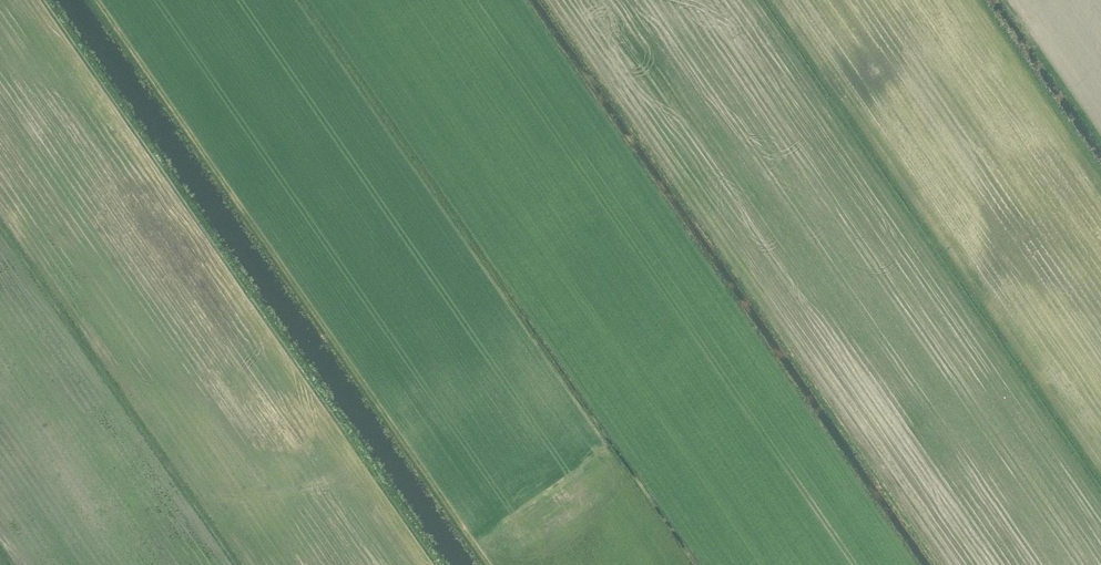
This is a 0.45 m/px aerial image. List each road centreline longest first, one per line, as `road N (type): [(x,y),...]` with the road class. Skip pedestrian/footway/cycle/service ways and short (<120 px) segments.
road 1 (track): [(437,564),(45,0)]
road 2 (track): [(489,564),(98,0)]

